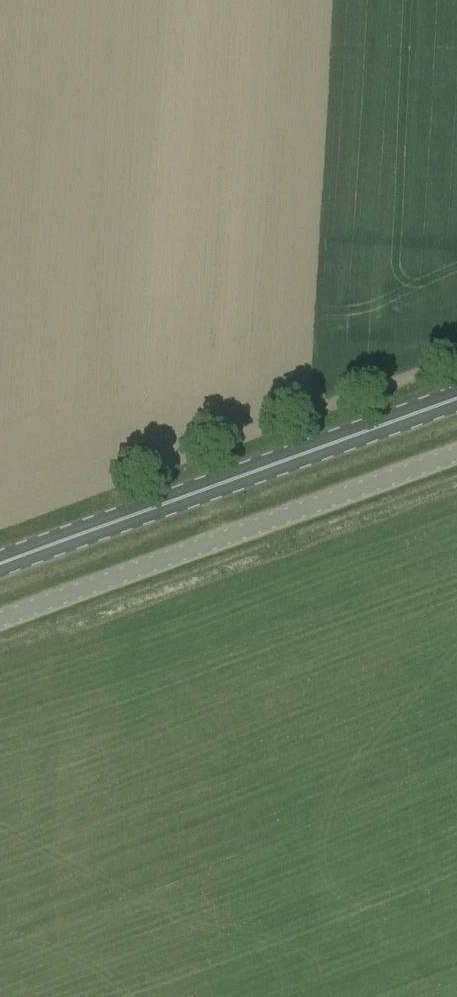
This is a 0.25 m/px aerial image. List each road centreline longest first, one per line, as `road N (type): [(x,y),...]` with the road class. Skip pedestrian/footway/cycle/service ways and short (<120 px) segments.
road 1 (primary): [(456,402),(0,567)]
road 2 (unclassified): [(0,620),(456,456)]

